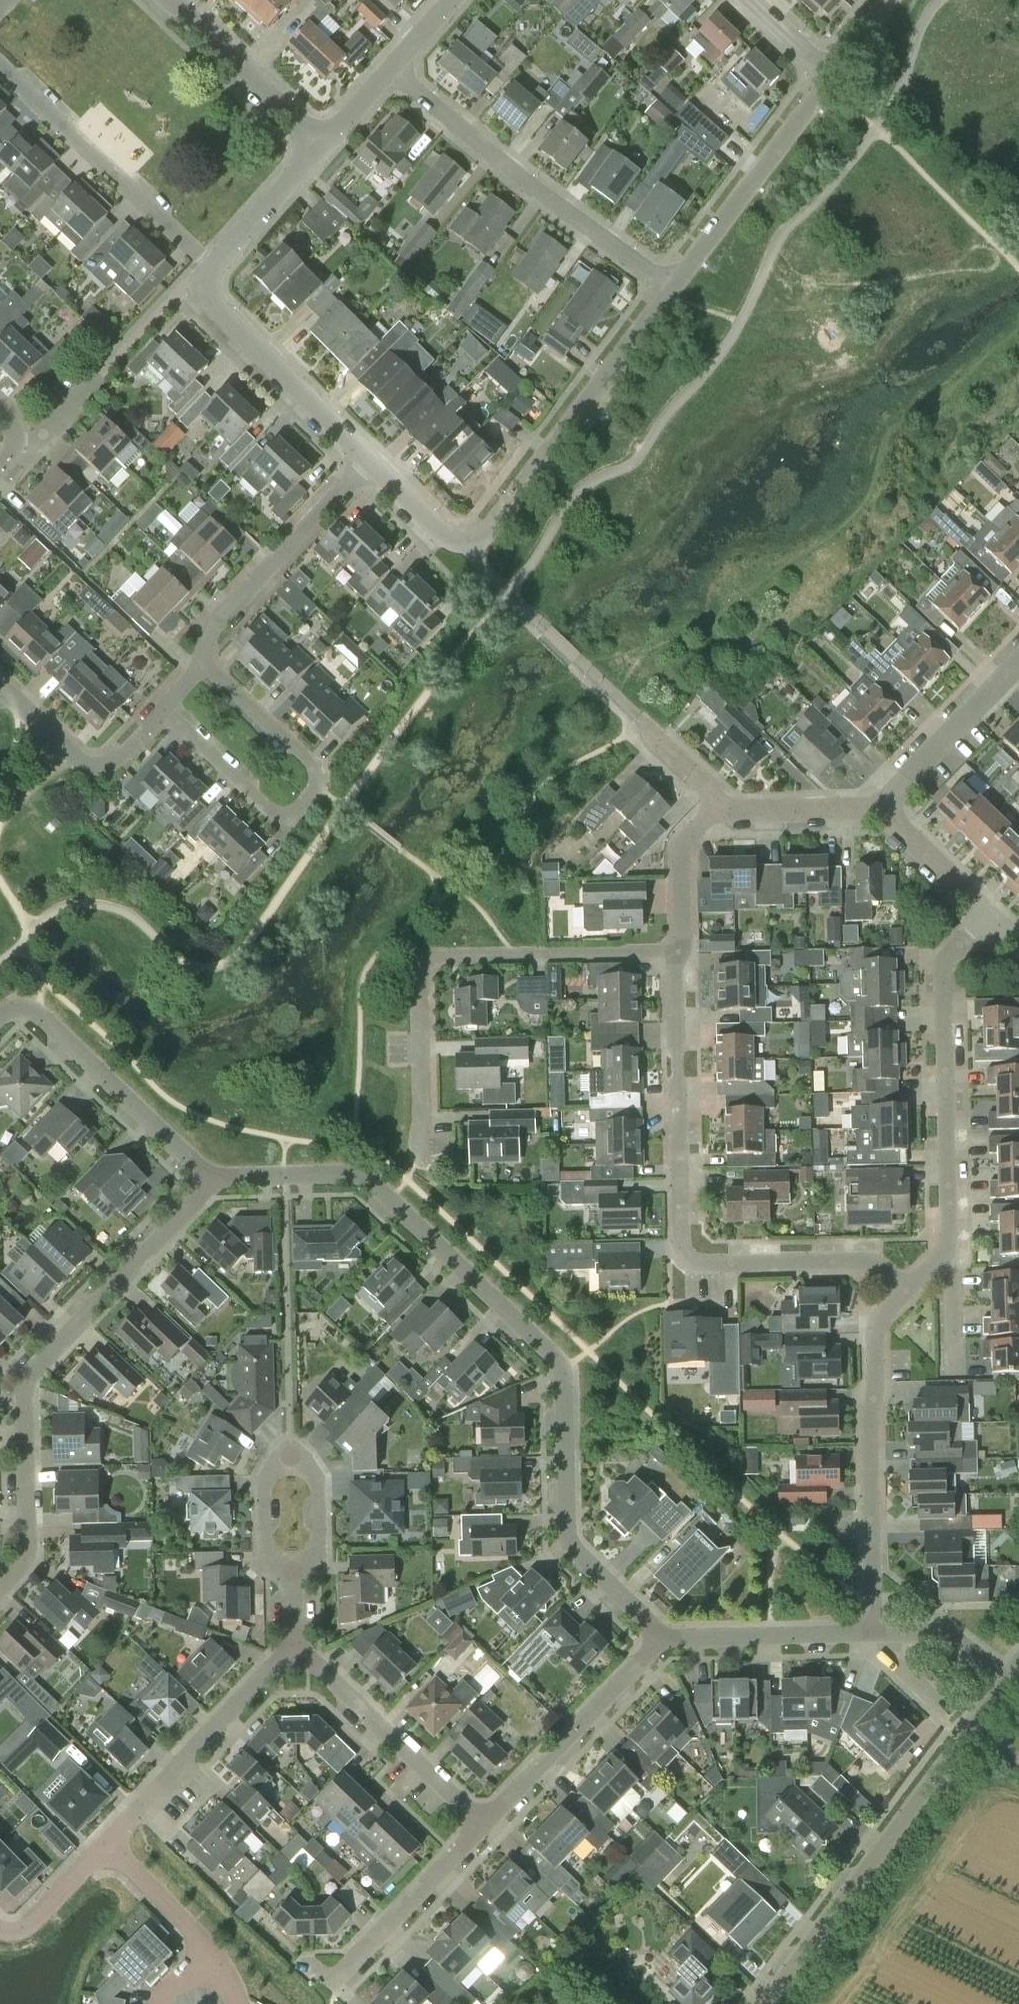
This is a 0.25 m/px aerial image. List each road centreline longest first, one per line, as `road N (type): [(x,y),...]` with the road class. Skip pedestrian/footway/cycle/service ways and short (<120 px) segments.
road 1 (residential): [(663,1641),(567,1552),(557,1355),(371,1180),(285,1175)]
road 2 (residential): [(904,1291),(880,1265),(708,1264),(689,1257),(681,1241),(676,953)]
road 3 (residential): [(0,1586),(27,1548),(25,1380),(212,1178)]
road 4 (residential): [(419,1160),(422,961),(431,955),(676,953)]
road 5 (residential): [(202,663),(315,769),(309,800),(293,814),(274,812),(163,707)]
road 6 (residential): [(940,1259),(949,1245),(943,964),(990,918)]
road 7 (residential): [(873,1634),(874,1323),(904,1291)]
road 8 (residential): [(667,286),(525,182),(395,66)]
road 9 (unclassified): [(762,2003),(969,1729)]
road 10 (residential): [(470,543),(489,533),(667,286)]
road 11 (residential): [(213,266),(0,68)]
road 12 (residential): [(291,1460),(285,1175)]
road 13 (residential): [(212,1178),(38,1010),(23,1004),(0,1014)]
road 14 (residential): [(294,1648),(108,1846)]
road 15 (residential): [(667,286),(830,77)]
road 16 (residential): [(365,463),(208,628),(202,663)]
road 17 (residential): [(485,1829),(294,1648)]
road 18 (residential): [(365,463),(212,304),(206,285),(213,266)]
road 19 (residential): [(663,1641),(485,1829)]
road 20 (residential): [(163,707),(98,768),(71,754),(0,686)]
road 21 (residential): [(485,1829),(335,1981)]
road 22 (residential): [(321,146),(169,0)]
road 23 (residential): [(873,1634),(663,1641)]
road 24 (residential): [(882,806),(1018,665)]
road 25 (residential): [(108,1846),(194,1929),(203,1974)]
road 26 (residential): [(882,806),(717,806)]
road 27 (residential): [(213,266),(321,146)]
road 28 (residential): [(676,953),(684,936),(681,852),(717,806)]
road 29 (residential): [(990,918),(882,806)]
road 30 (residential): [(294,1573),(314,1565),(323,1547),(321,1484),(311,1467),(291,1460)]
road 31 (residential): [(108,1846),(29,1923),(0,1929)]
road 32 (residential): [(291,1460),(264,1488),(266,1548),(294,1573)]
road 33 (residential): [(470,543),(442,531),(365,463)]
road 34 (residential): [(1005,1682),(944,1635),(890,1634)]

